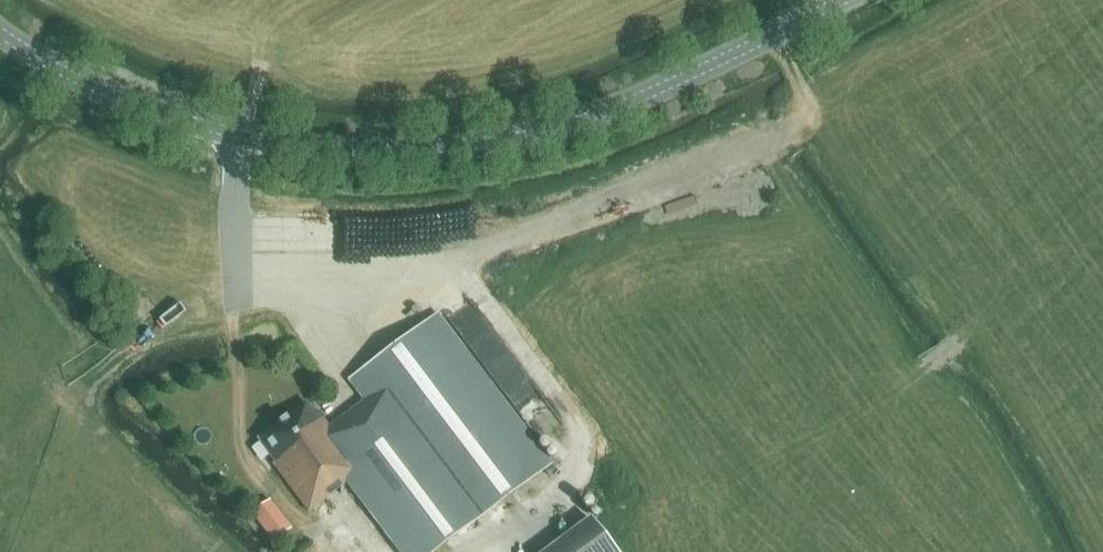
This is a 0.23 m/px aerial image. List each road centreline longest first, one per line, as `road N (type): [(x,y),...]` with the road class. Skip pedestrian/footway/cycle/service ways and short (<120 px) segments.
road 1 (tertiary): [(842,0),(571,123),(404,150),(310,147),(205,126),(94,87),(0,32)]
road 2 (track): [(457,551),(547,507),(565,489),(578,445),(576,426),(545,379),(454,261)]
road 3 (track): [(771,138),(454,261)]

